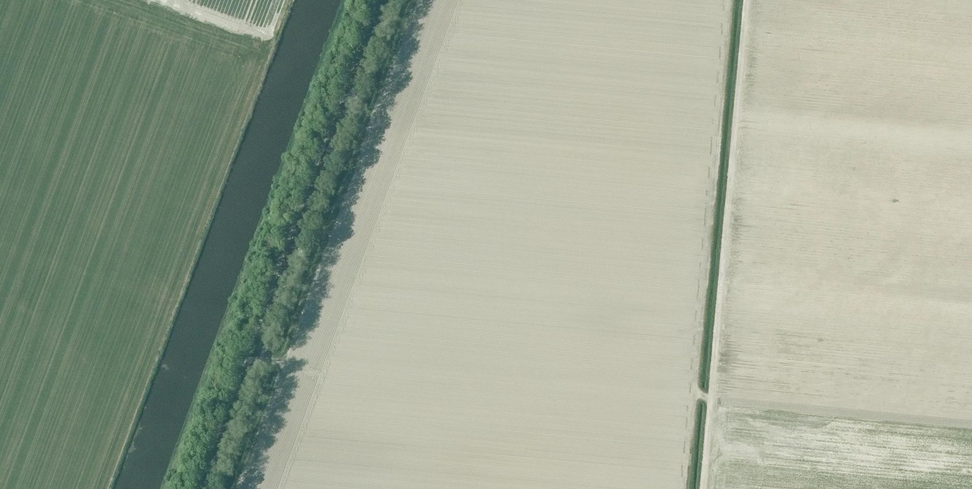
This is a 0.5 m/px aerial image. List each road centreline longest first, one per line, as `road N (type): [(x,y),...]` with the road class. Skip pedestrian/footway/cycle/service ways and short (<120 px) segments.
road 1 (unclassified): [(202,488),(386,0)]

